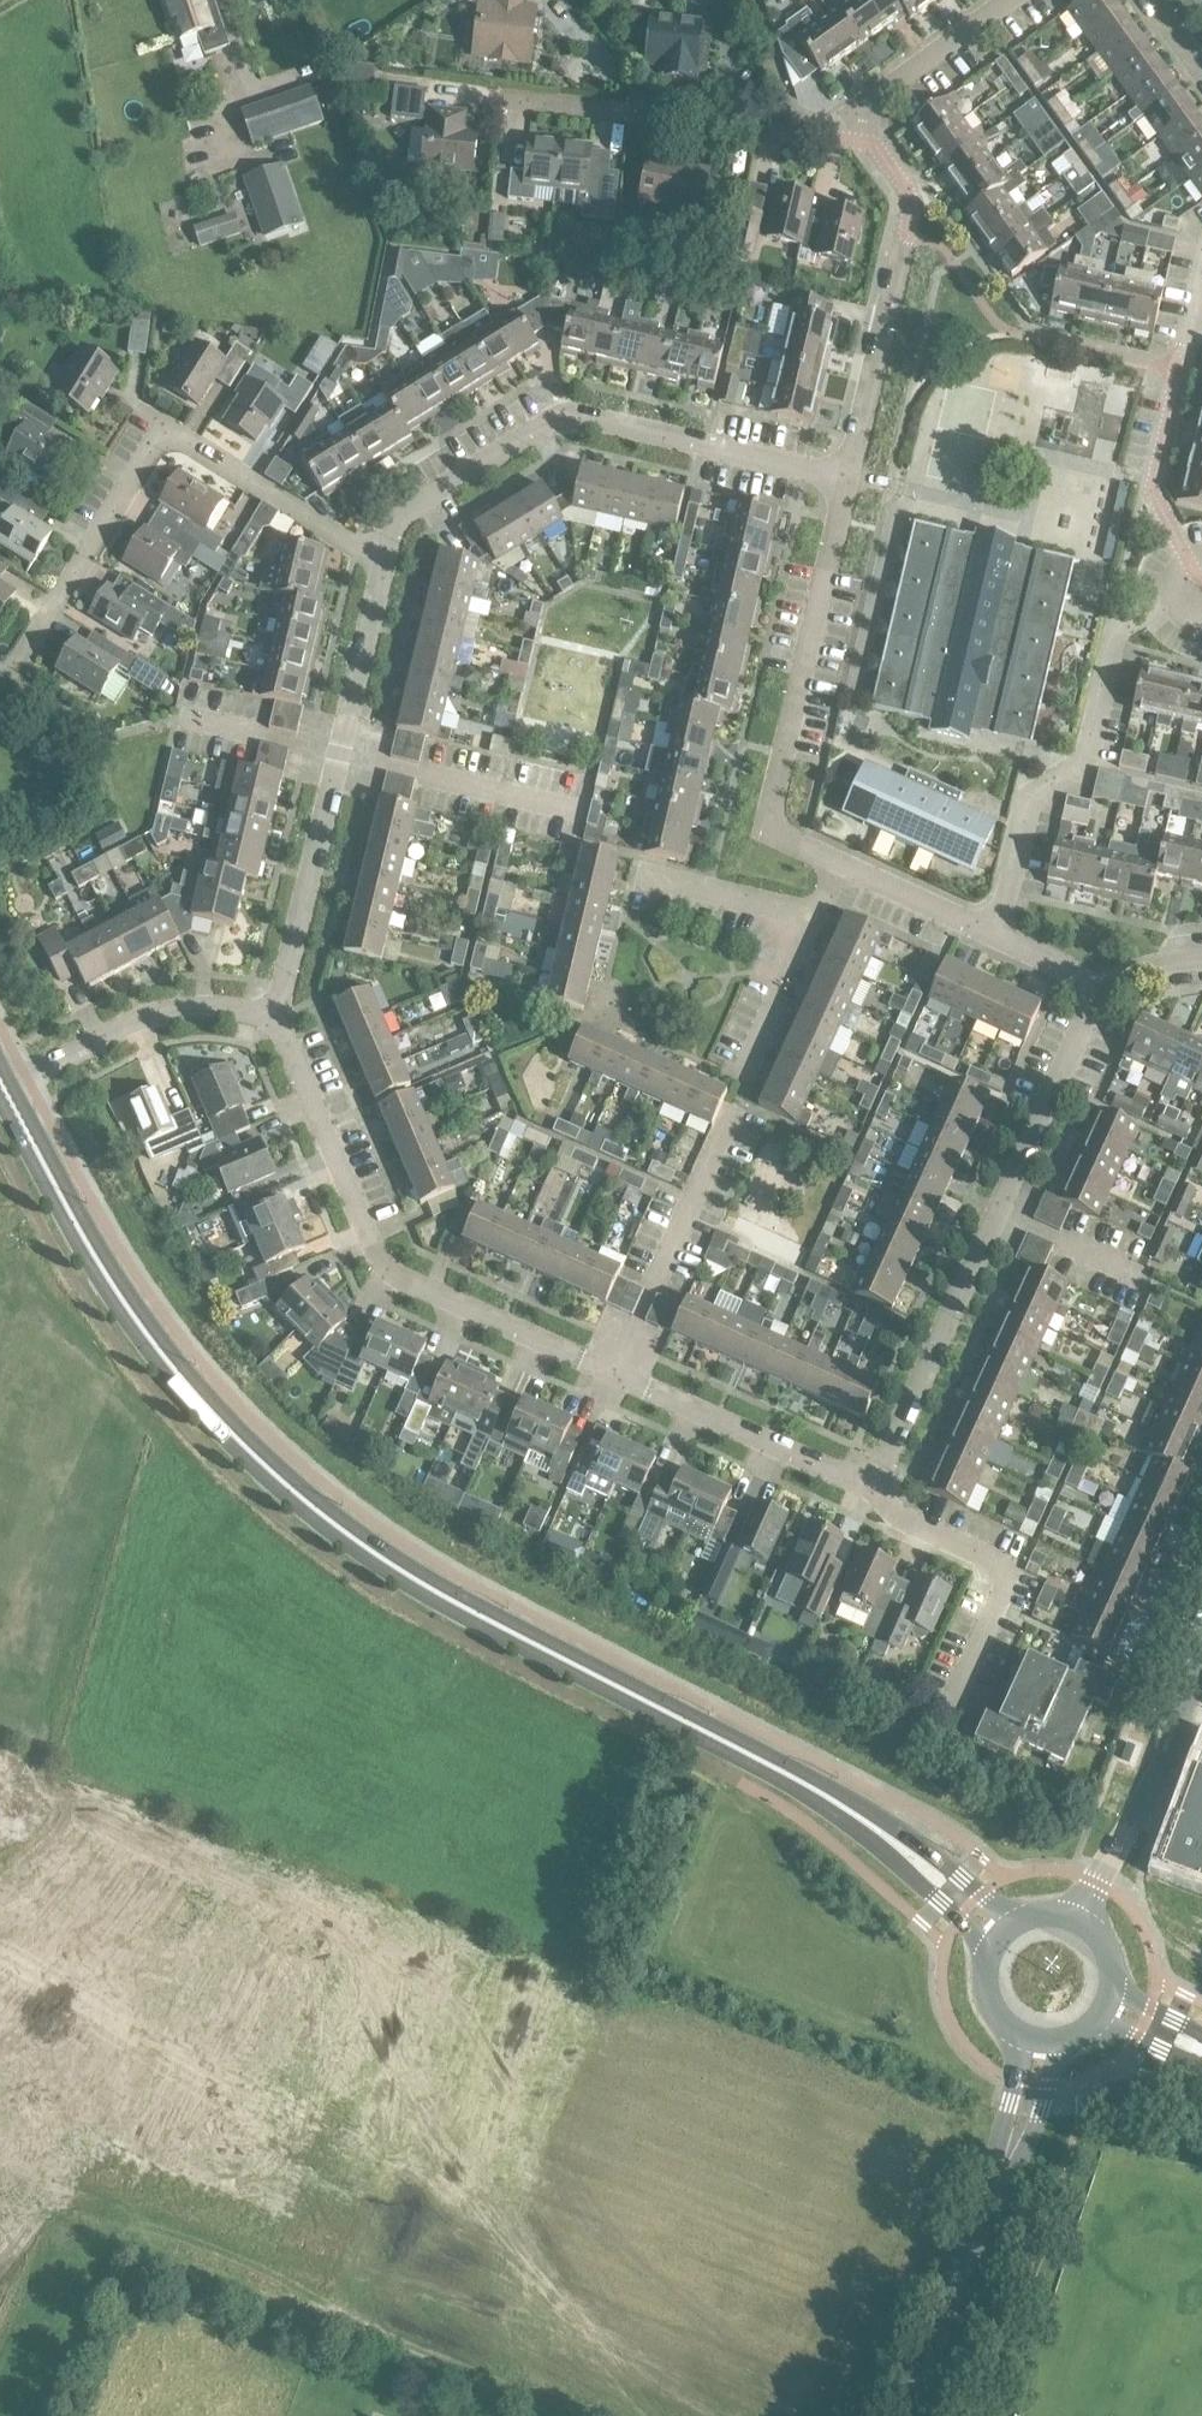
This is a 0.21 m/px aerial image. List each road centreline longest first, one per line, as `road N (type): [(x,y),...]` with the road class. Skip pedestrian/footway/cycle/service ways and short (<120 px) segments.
road 1 (primary): [(816,1788),(427,1588),(277,1472),(220,1419),(131,1310),(6,1088)]
road 2 (residential): [(1099,988),(869,1486)]
road 3 (residential): [(390,550),(358,546),(169,438),(152,449),(13,674)]
road 4 (residential): [(615,1376),(385,1269),(276,1015)]
road 5 (residential): [(390,550),(414,505),(572,416),(848,480)]
road 6 (residential): [(615,1376),(815,916)]
road 7 (residential): [(276,1015),(390,550)]
road 8 (residential): [(999,936),(1029,805),(1081,767),(1109,644),(1199,578)]
road 9 (residential): [(840,863),(771,831),(848,480)]
road 10 (residential): [(848,480),(911,207),(875,143),(858,141)]
road 11 (residential): [(509,100),(858,141)]
road 12 (residential): [(954,1699),(1013,1570),(903,1519),(869,1486)]
road 13 (residential): [(1199,578),(1152,492),(1199,304)]
road 14 (residential): [(6,1088),(166,1011),(221,1007),(276,1015)]
road 15 (unclassified): [(1082,1923),(1201,1666)]
road 16 (residential): [(869,1486),(615,1376)]
road 17 (primary): [(1019,1922),(928,1851),(816,1788)]
road 18 (primary): [(816,1788),(993,1948)]
road 19 (residential): [(858,141),(865,108),(1012,0)]
road 20 (tertiary): [(919,2415),(993,2213)]
road 21 (tertiary): [(993,2213),(1026,2155),(1064,2038)]
road 22 (residential): [(815,916),(634,873)]
road 23 (tertiary): [(1025,2034),(993,2213)]
road 24 (residential): [(999,936),(840,863)]

